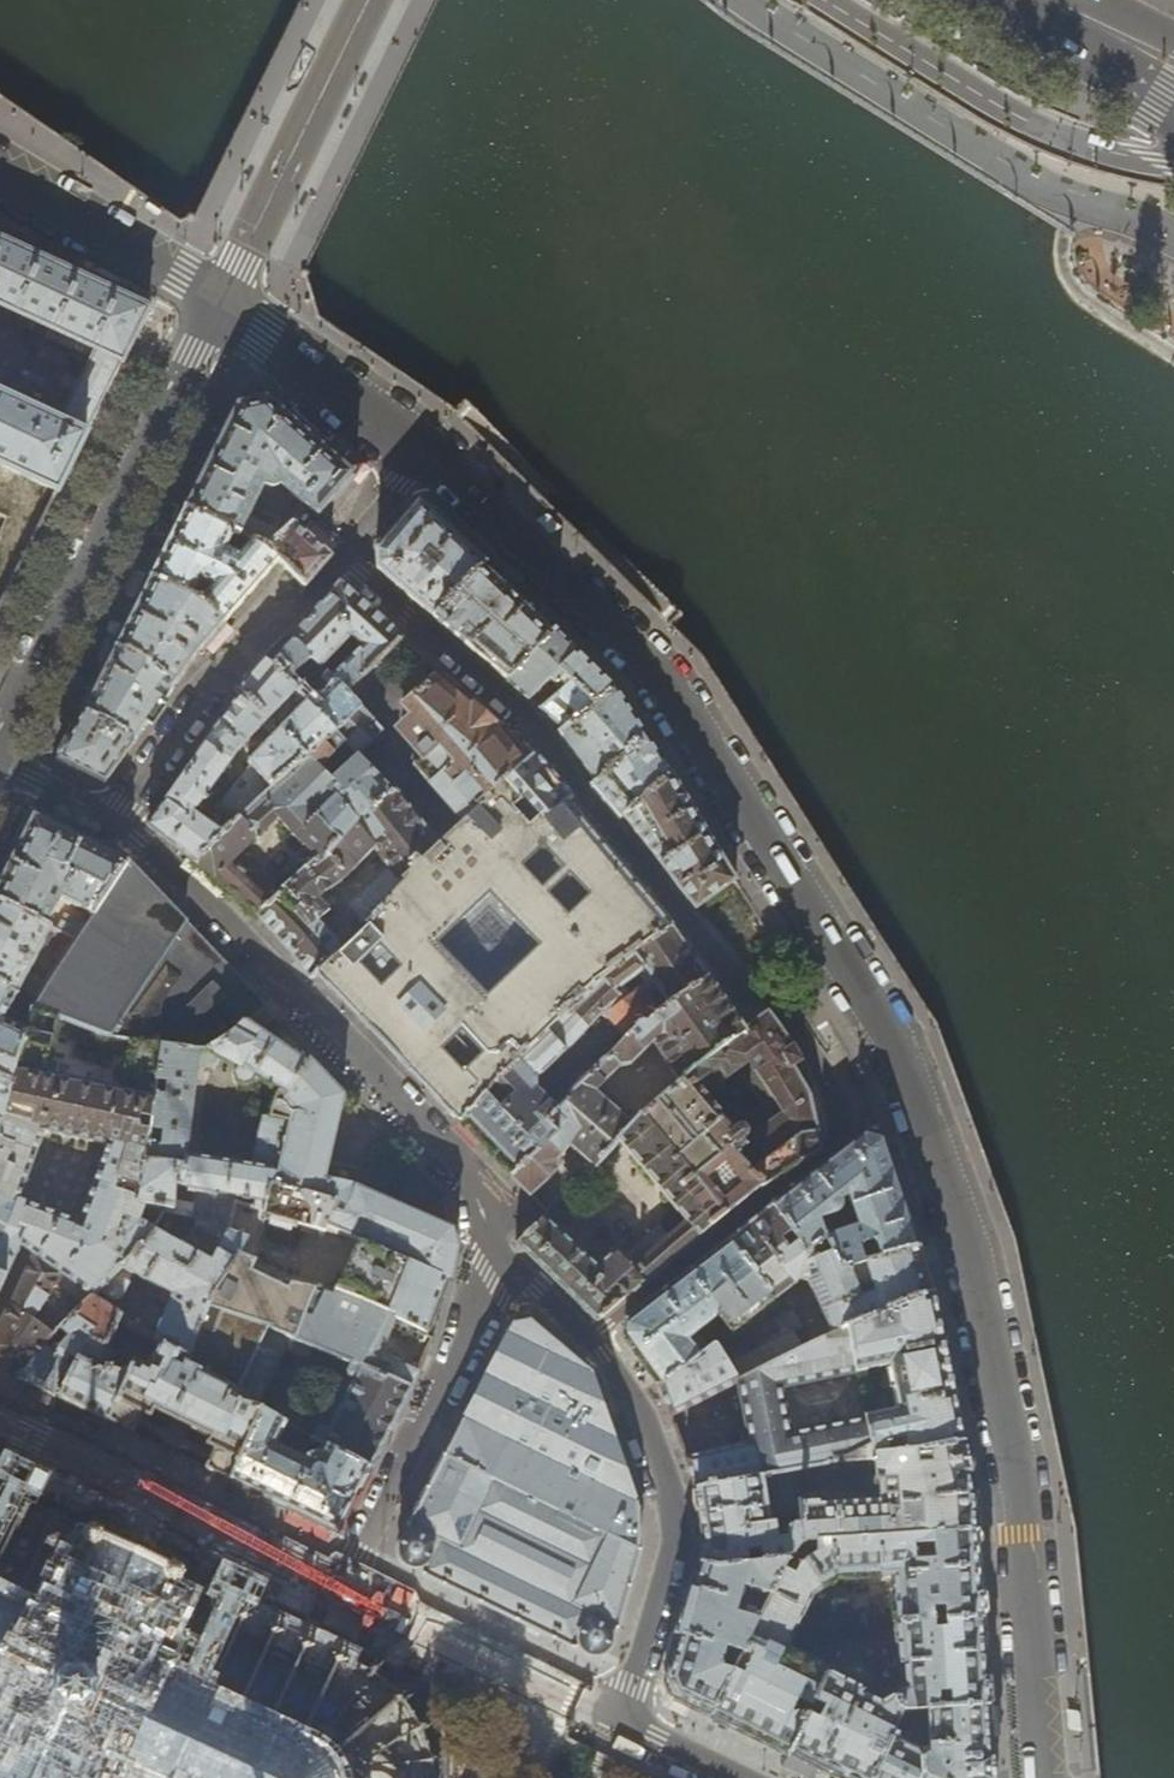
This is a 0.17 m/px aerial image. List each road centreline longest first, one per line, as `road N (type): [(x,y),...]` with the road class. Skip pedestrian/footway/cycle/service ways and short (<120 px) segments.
road 1 (residential): [(1042,1777),(1017,1481),(977,1279),(901,1055),(661,678),(430,452)]
road 2 (residential): [(343,561),(529,725),(720,961),(788,1017),(841,1116),(832,1148),(590,1338)]
road 3 (residential): [(117,821),(222,914),(467,1174),(502,1253)]
road 4 (residential): [(590,1338),(632,1393),(672,1523),(671,1551),(618,1720),(737,1777)]
road 5 (residential): [(0,741),(220,305)]
road 6 (residential): [(0,1421),(339,1585)]
road 7 (residential): [(502,1253),(339,1585)]
road 8 (residential): [(343,561),(204,694),(117,821)]
road 9 (residential): [(220,305),(370,0)]
road 10 (residential): [(430,452),(220,305)]
road 11 (residential): [(220,305),(0,178)]
road 12 (primary): [(1072,11),(1144,97),(1173,118)]
road 13 (residential): [(430,452),(343,561)]
road 14 (residential): [(0,762),(117,821)]
road 15 (residential): [(502,1253),(590,1338)]

